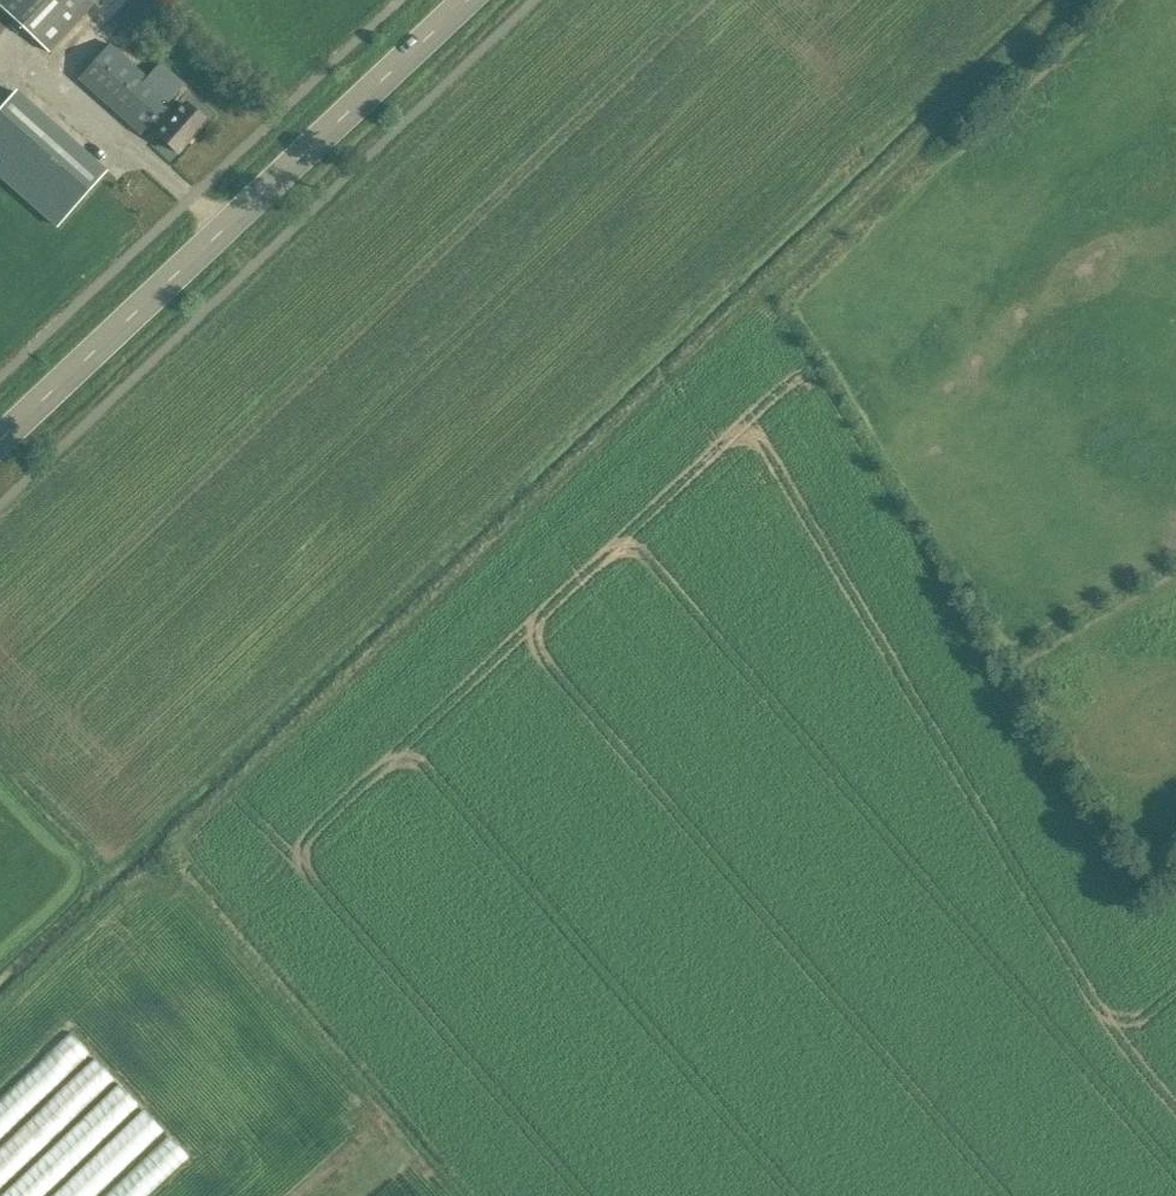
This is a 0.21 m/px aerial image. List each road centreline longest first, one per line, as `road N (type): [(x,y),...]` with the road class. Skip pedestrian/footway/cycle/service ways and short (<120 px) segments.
road 1 (secondary): [(0,439),(466,0)]
road 2 (track): [(768,298),(1079,0)]

